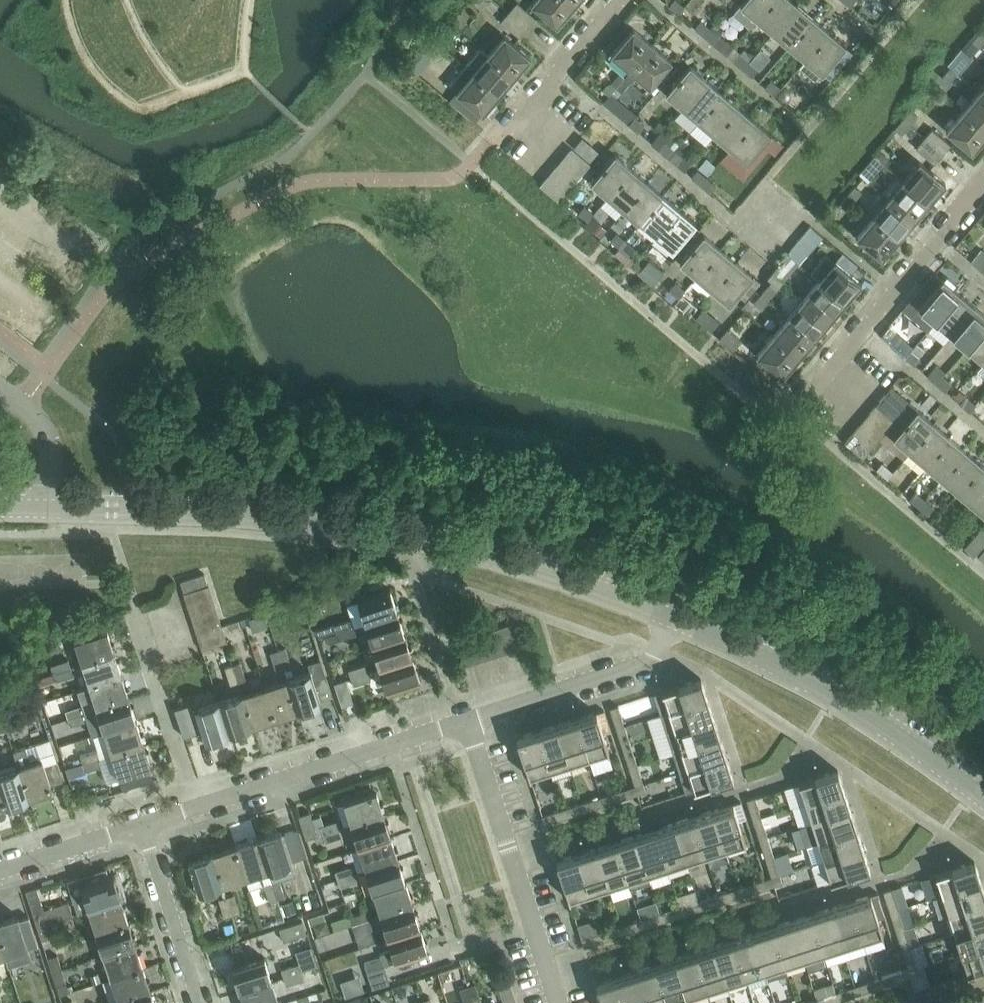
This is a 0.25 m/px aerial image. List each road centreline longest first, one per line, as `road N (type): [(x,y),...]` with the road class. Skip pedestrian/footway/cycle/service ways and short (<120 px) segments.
road 1 (unclassified): [(675,616),(534,564),(404,532),(298,517),(0,507)]
road 2 (residential): [(983,796),(833,695),(675,616)]
road 3 (residential): [(559,1002),(468,722)]
road 4 (residential): [(195,810),(468,722)]
road 5 (residential): [(842,394),(844,353),(983,184)]
road 6 (residential): [(468,722),(647,663),(675,616)]
road 7 (residential): [(195,810),(131,614)]
road 8 (residential): [(144,827),(200,1002)]
road 9 (residential): [(536,143),(534,100),(616,0)]
road 10 (residential): [(0,872),(144,827)]

